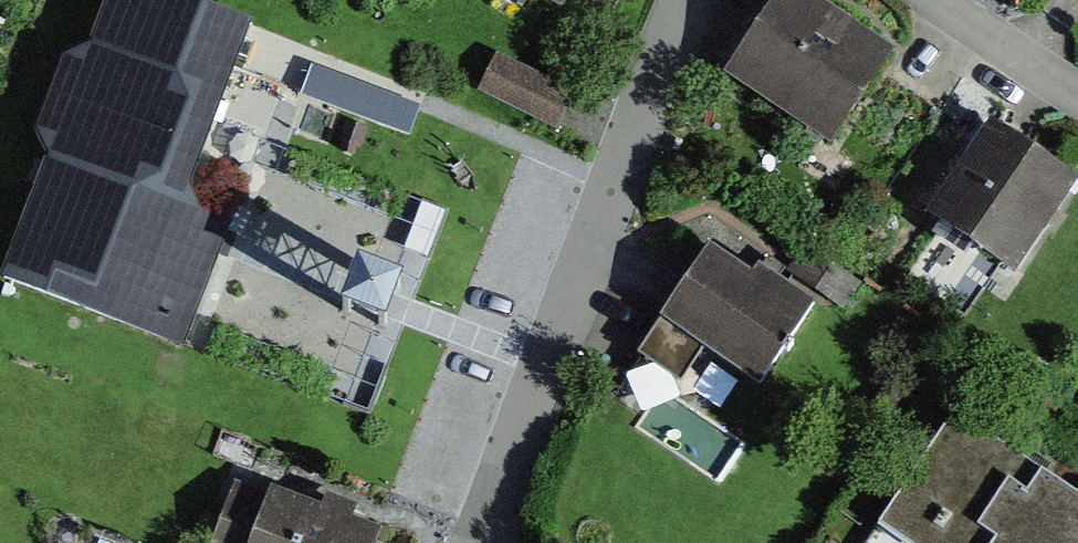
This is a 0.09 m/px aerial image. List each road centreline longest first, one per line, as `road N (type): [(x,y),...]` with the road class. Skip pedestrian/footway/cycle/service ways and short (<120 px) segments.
road 1 (residential): [(675,0),(482,542)]
road 2 (residential): [(936,0),(1077,95)]

